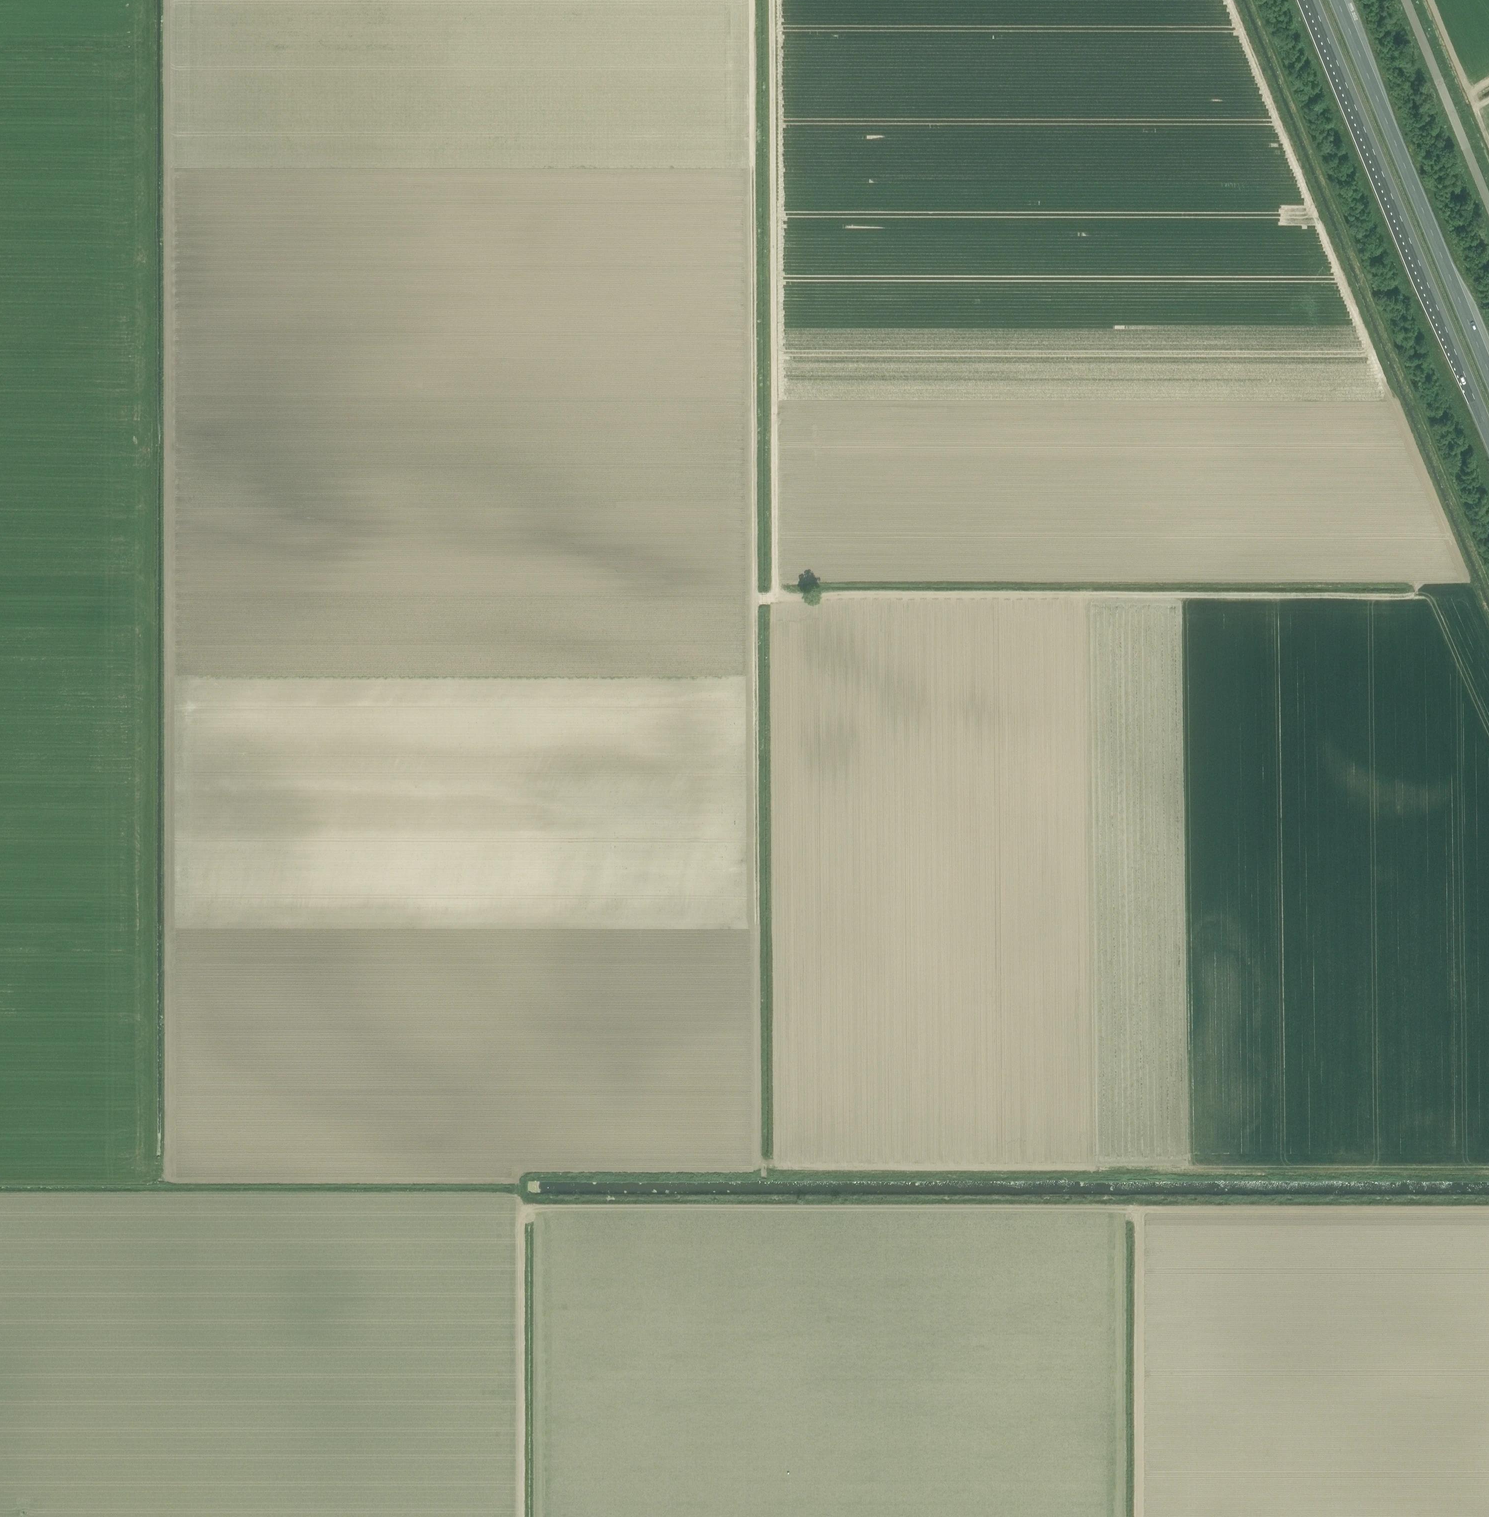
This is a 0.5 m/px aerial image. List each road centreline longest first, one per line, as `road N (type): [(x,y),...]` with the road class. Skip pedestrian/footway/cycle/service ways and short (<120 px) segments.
road 1 (trunk): [(1312,0),(1488,432)]
road 2 (trunk): [(1488,372),(1337,0)]
road 3 (unclassified): [(1488,204),(1406,0)]

